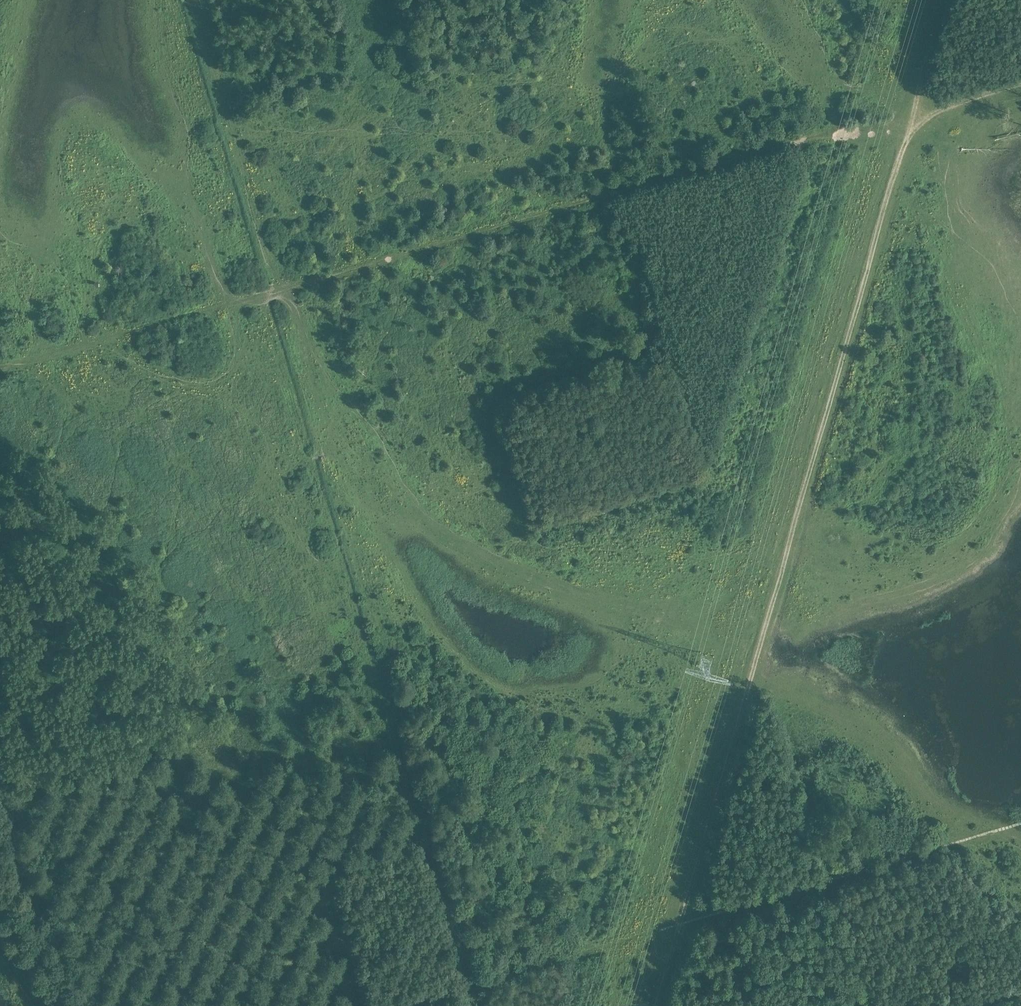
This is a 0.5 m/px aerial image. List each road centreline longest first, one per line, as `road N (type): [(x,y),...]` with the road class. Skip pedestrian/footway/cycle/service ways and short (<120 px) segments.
road 1 (track): [(1020,82),(937,111),(907,136),(830,127),(0,367)]
road 2 (track): [(946,0),(657,1005)]
road 3 (track): [(401,1005),(680,928)]

